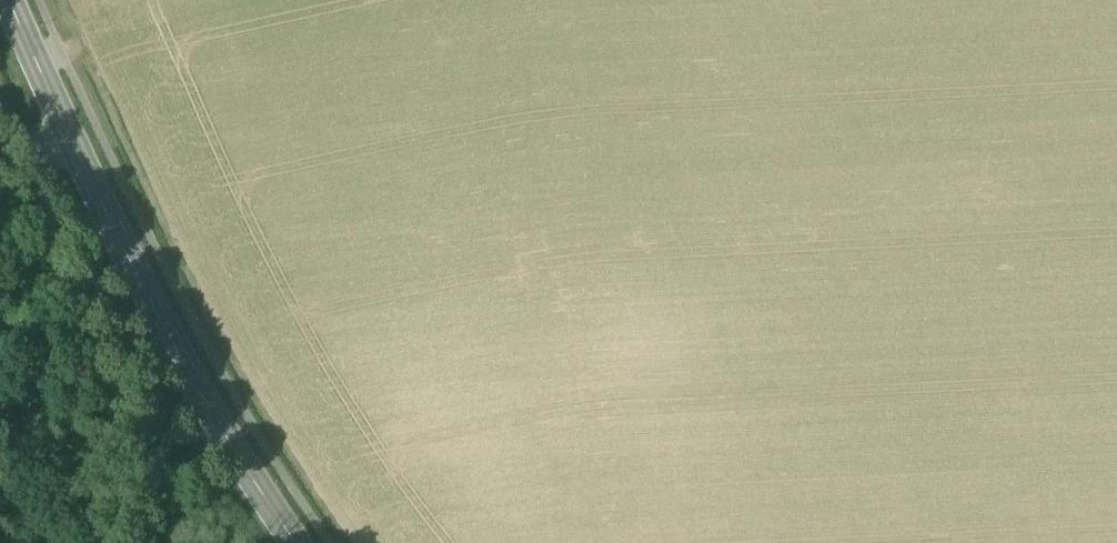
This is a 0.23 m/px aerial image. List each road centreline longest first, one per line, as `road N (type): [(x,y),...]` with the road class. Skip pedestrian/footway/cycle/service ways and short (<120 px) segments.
road 1 (tertiary): [(294,542),(197,390),(7,0)]

